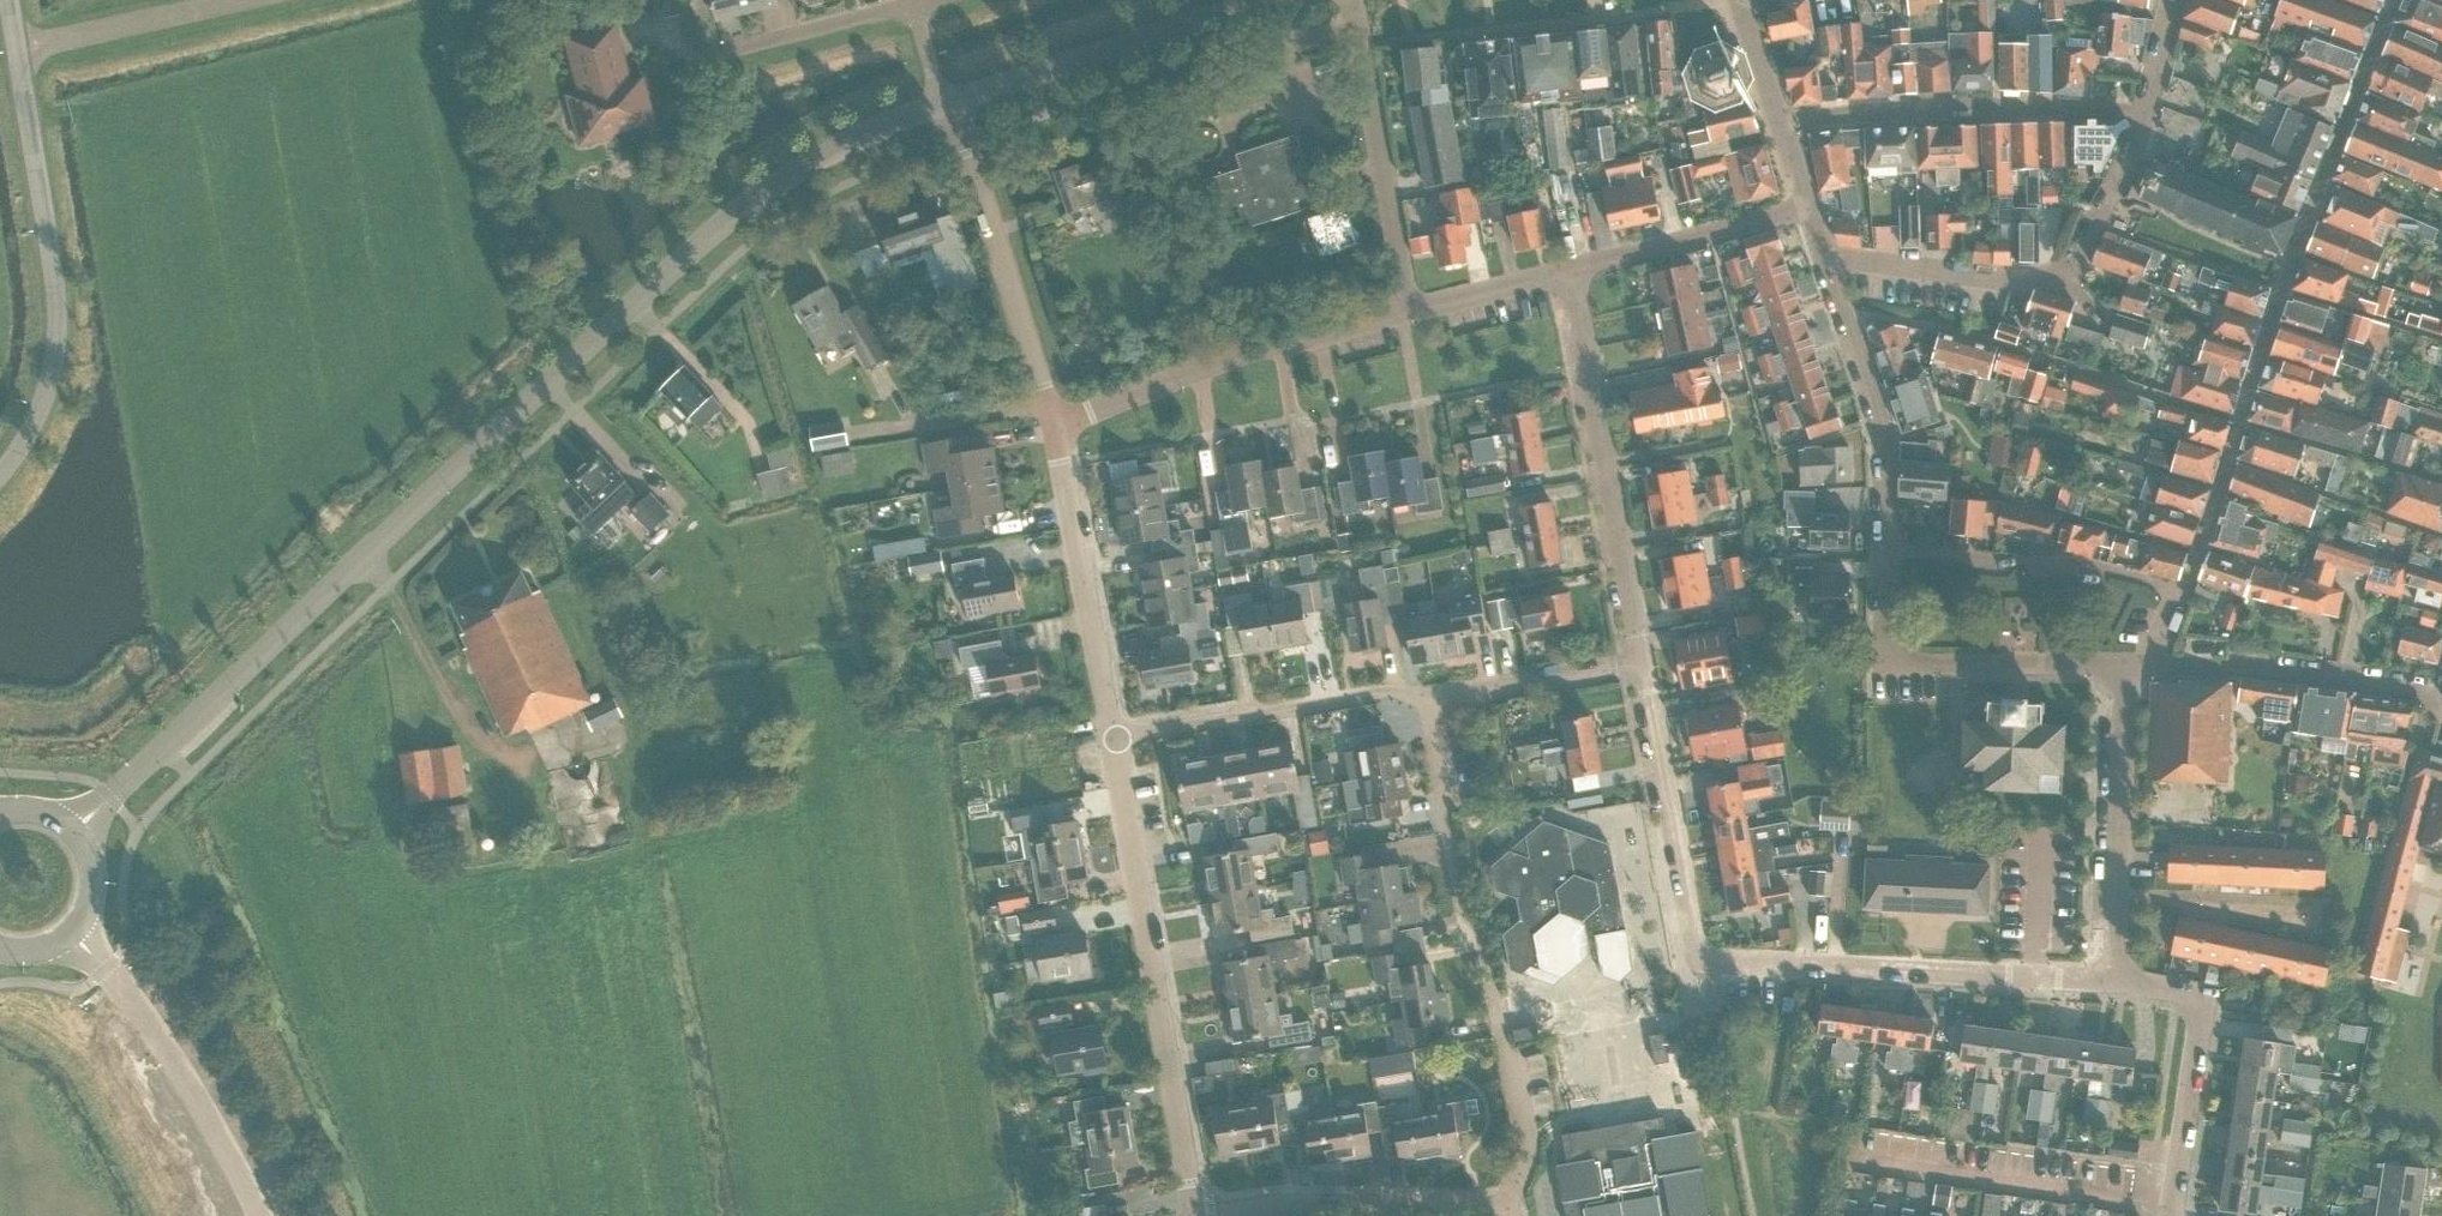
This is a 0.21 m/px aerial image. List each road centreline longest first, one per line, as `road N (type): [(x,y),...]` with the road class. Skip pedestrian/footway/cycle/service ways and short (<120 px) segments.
road 1 (tertiary): [(71,833),(712,232),(837,146),(949,104)]
road 2 (residential): [(2114,979),(1700,966),(1644,666)]
road 3 (residential): [(2183,595),(2283,289),(2394,0)]
road 4 (residential): [(1192,1215),(1117,738)]
road 5 (unclassified): [(0,472),(33,418),(55,335),(14,48)]
road 6 (residential): [(1644,666),(1573,271)]
road 7 (residential): [(1060,425),(1412,309)]
road 8 (residential): [(1779,125),(1945,112),(2149,114)]
road 9 (residential): [(2119,665),(1879,664),(1886,547)]
road 10 (unclassified): [(259,1215),(209,1118),(72,927)]
road 11 (unclassified): [(1060,425),(949,104)]
road 12 (tertiary): [(949,104),(1261,0)]
road 13 (residential): [(1196,1215),(1280,1205),(1514,1204)]
road 14 (residential): [(1117,738),(1060,425)]
road 15 (residential): [(1412,309),(1350,0)]
road 16 (residential): [(1117,738),(1389,691),(1427,696)]
road 17 (residential): [(2114,979),(2119,665)]
road 18 (residential): [(2175,1215),(2206,1004),(2114,979)]
road 19 (residential): [(2183,595),(2117,573),(1886,547)]
road 20 (residential): [(2441,714),(2433,696),(2291,671),(2160,665)]
road 21 (residential): [(1886,547),(1879,432),(1824,262)]
road 22 (residential): [(1488,959),(1461,911),(1427,696)]
road 23 (residential): [(1573,271),(1808,209)]
road 24 (residential): [(2059,281),(1824,262)]
road 25 (unclassified): [(14,48),(237,0)]
road 26 (residential): [(1427,696),(1644,666)]
road 27 (residential): [(708,56),(915,2)]
road 28 (residential): [(1514,1204),(1532,1149),(1497,1004)]
road 29 (residential): [(2059,281),(2130,166),(2149,114)]
road 30 (residential): [(1412,309),(1573,271)]
road 31 (residential): [(1779,125),(1738,3)]
road 32 (residential): [(1612,16),(1738,3)]

